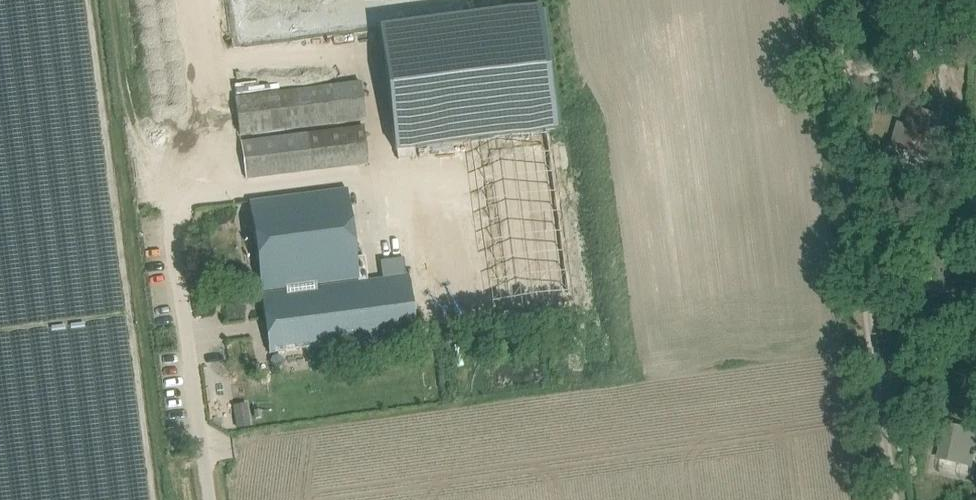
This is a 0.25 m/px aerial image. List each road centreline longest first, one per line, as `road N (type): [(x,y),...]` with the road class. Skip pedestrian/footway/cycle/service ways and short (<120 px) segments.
road 1 (unclassified): [(161,170),(205,499)]
road 2 (residential): [(884,393),(840,69)]
road 3 (residential): [(840,69),(975,21)]

